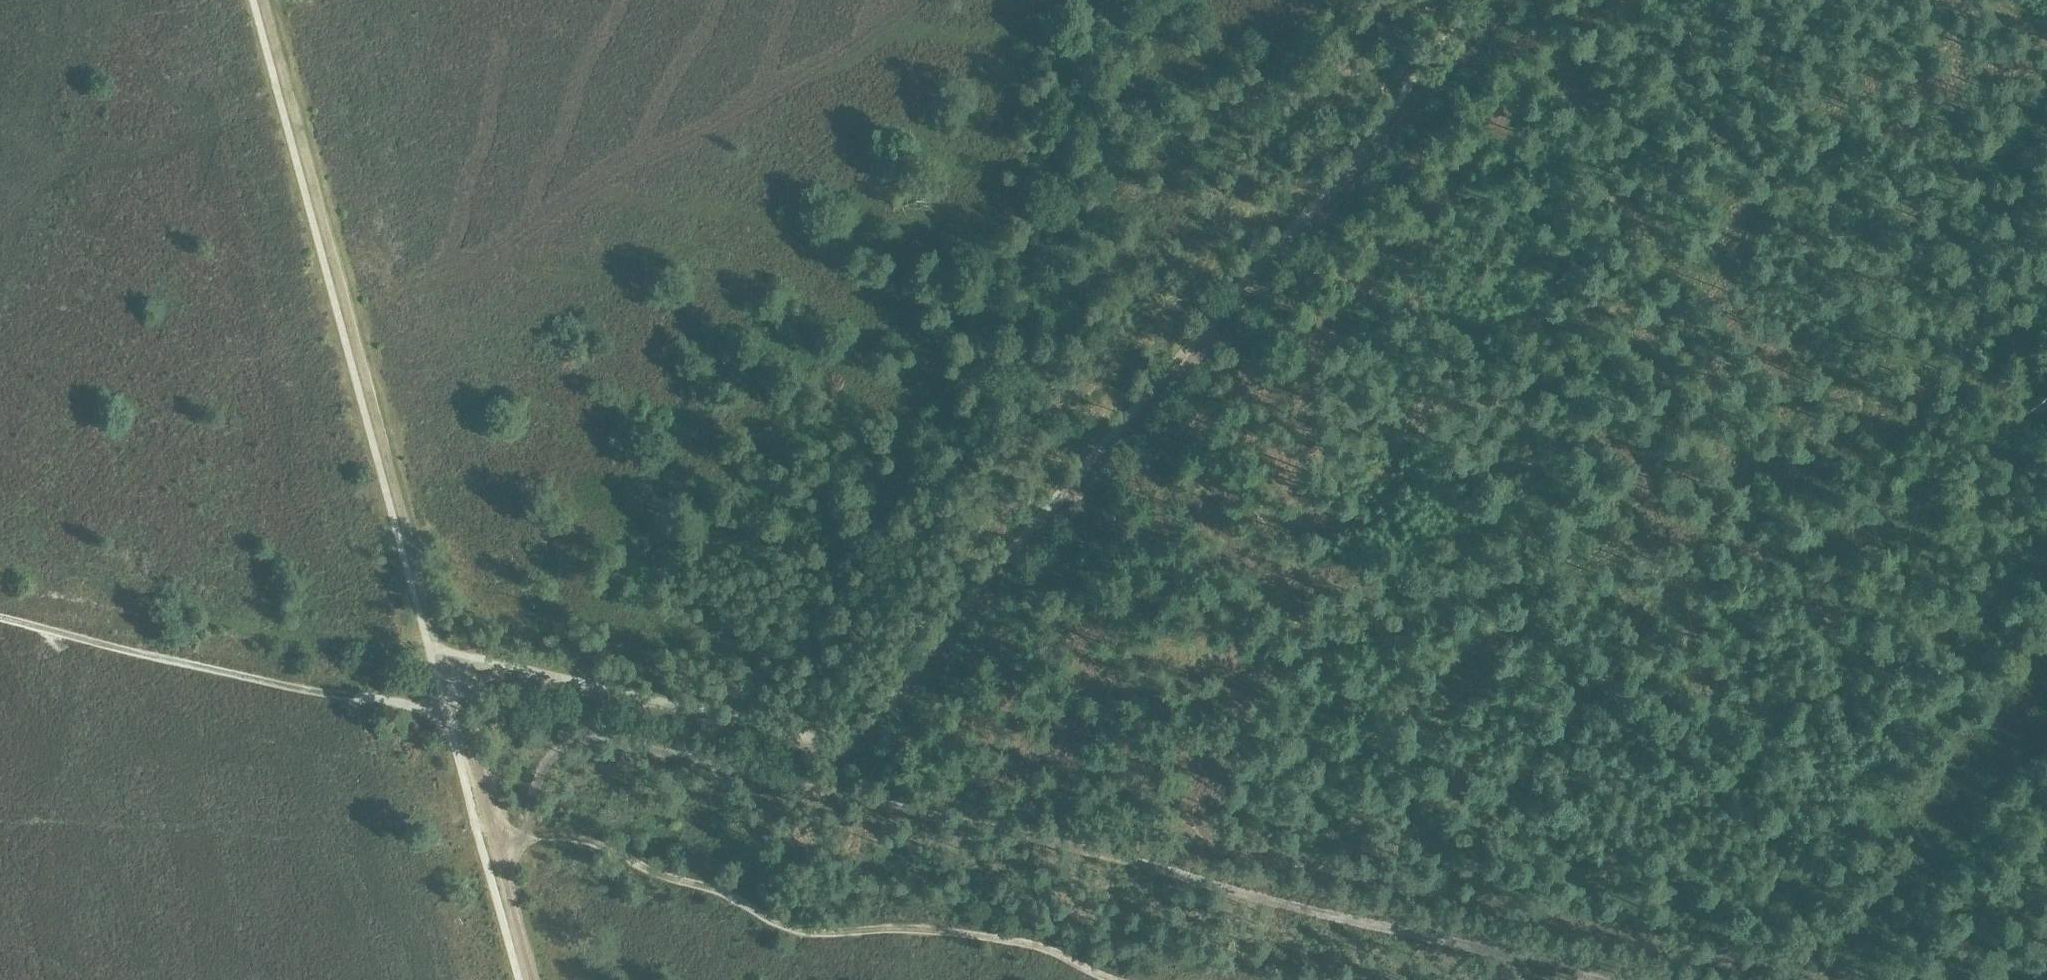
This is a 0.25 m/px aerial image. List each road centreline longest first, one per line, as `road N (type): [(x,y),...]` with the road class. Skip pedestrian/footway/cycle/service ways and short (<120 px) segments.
road 1 (track): [(1511,0),(861,744),(831,752),(447,662)]
road 2 (track): [(447,662),(270,0)]
road 3 (track): [(462,712),(322,695),(0,617)]
road 4 (track): [(494,831),(447,662)]
road 5 (track): [(533,979),(494,831)]

